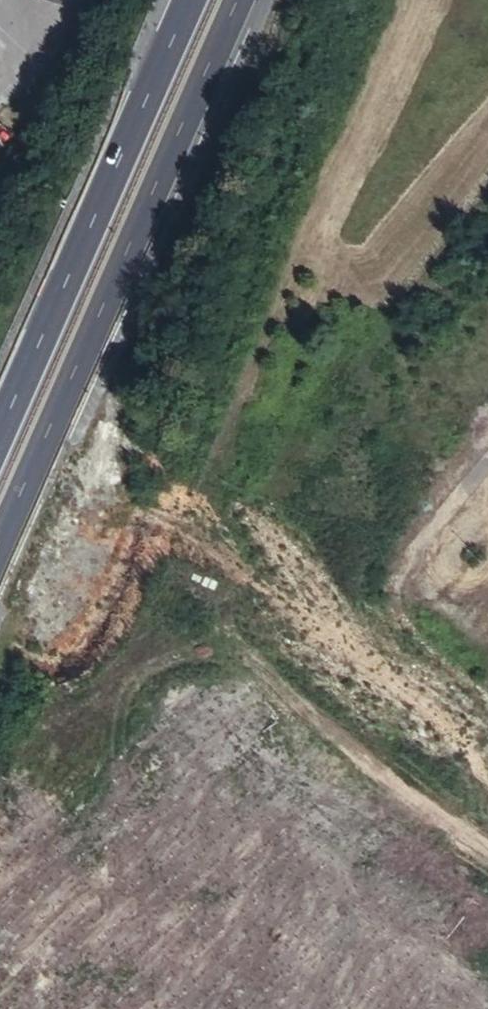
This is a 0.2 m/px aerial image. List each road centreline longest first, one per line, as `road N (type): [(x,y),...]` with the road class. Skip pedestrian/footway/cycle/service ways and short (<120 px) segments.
road 1 (unclassified): [(487,840),(174,552),(0,435)]
road 2 (trunk): [(0,553),(247,0)]
road 3 (trunk): [(194,0),(0,434)]

